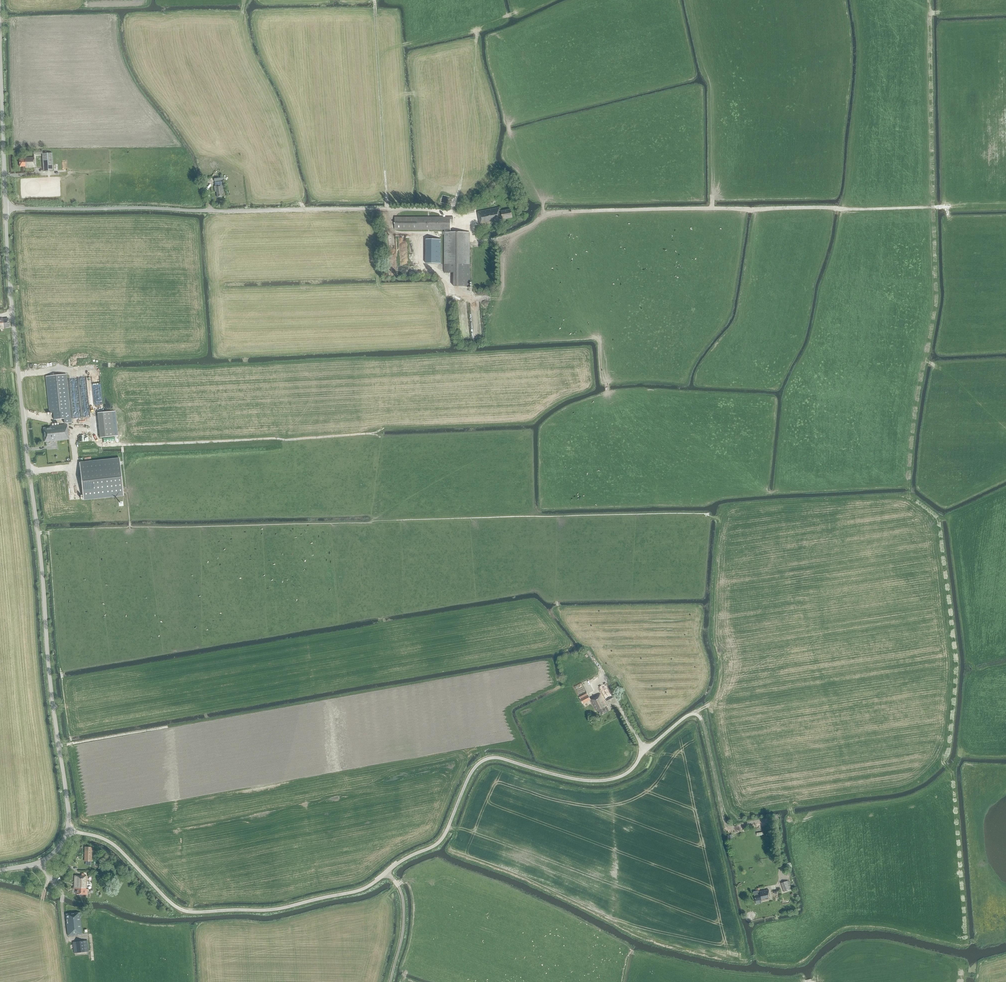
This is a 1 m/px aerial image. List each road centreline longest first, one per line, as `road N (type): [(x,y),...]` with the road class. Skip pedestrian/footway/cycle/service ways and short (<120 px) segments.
road 1 (unclassified): [(67,831),(9,280),(0,53)]
road 2 (unclassified): [(67,831),(114,845),(181,910),(279,909),(361,890),(436,845),(486,759),(609,780),(630,771),(686,717),(701,720)]
road 3 (track): [(476,243),(563,212),(949,207)]
road 4 (track): [(92,428),(103,446),(374,434)]
road 5 (track): [(387,209),(375,0)]

